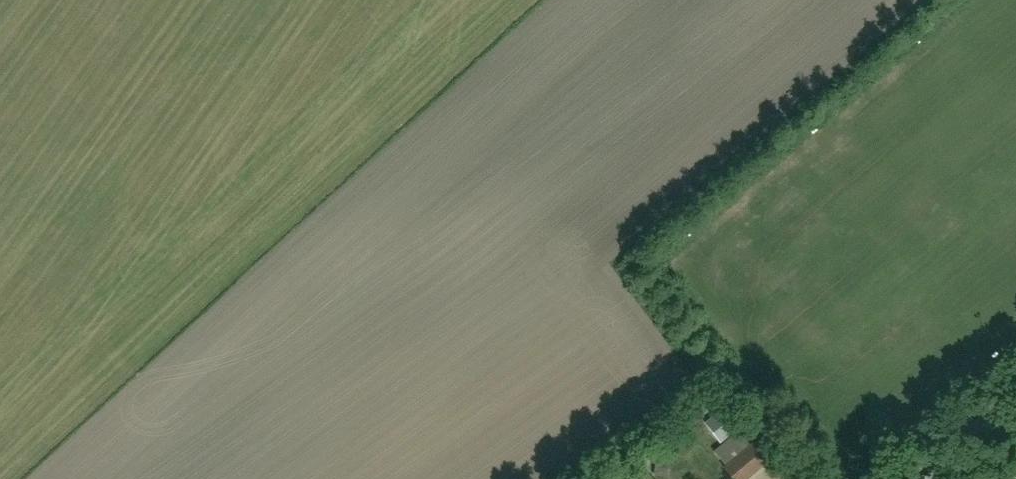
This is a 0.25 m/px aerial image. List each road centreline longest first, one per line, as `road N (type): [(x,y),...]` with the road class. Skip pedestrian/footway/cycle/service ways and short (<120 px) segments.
road 1 (residential): [(915,478),(1013,397)]

